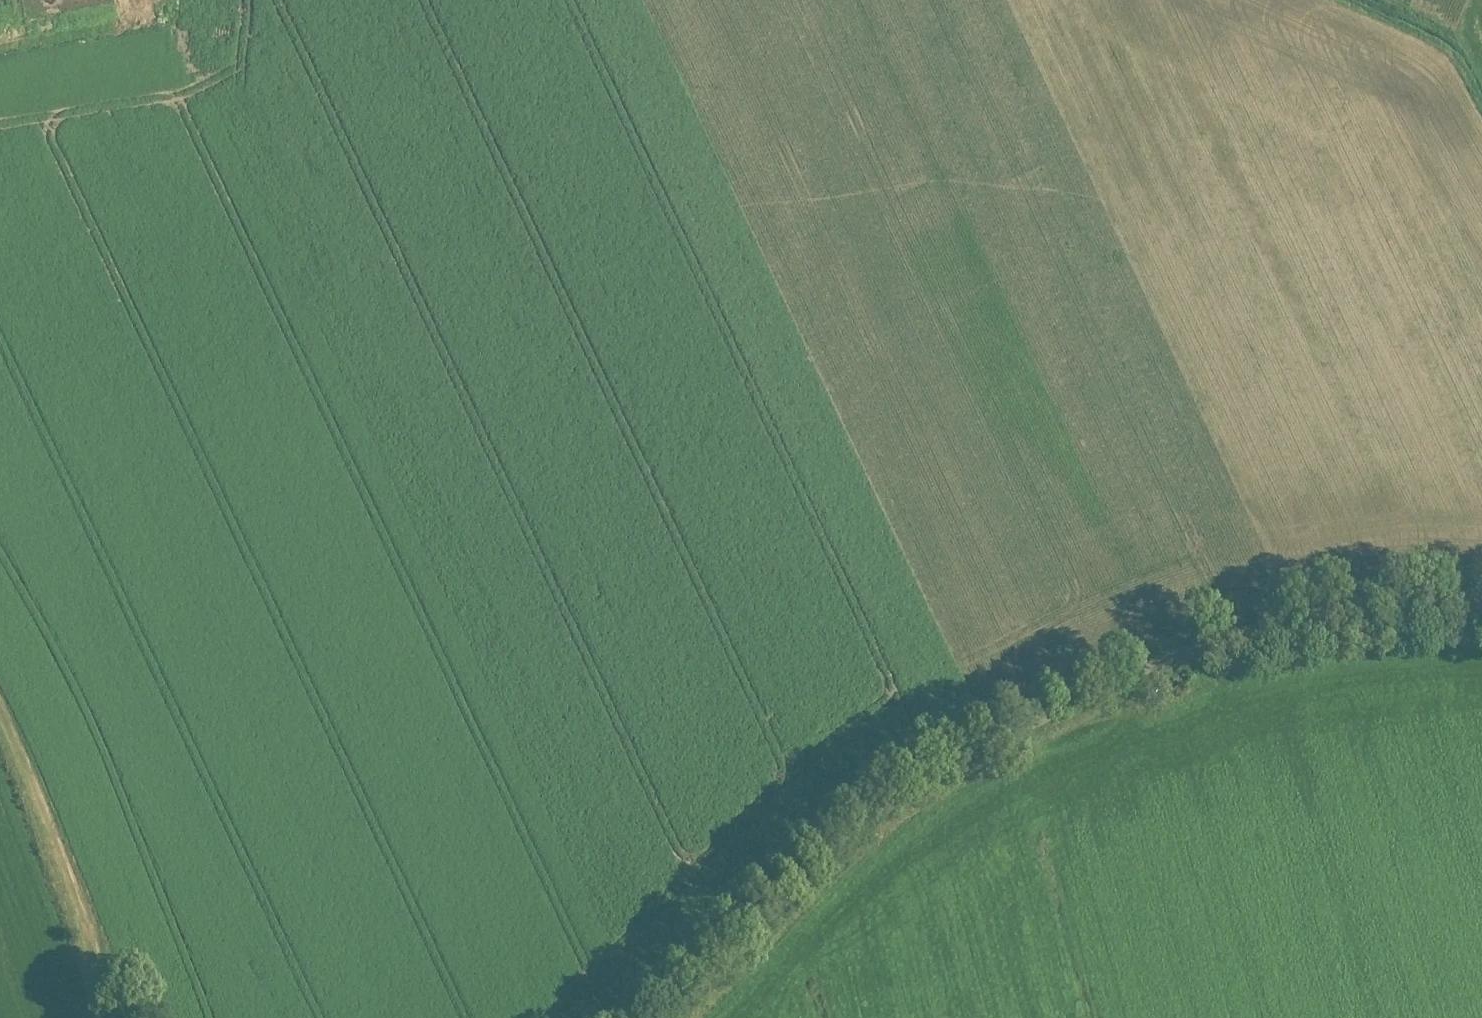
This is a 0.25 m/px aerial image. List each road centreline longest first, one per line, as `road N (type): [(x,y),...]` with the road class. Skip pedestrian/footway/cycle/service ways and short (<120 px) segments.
road 1 (unclassified): [(671,1017),(861,827),(937,773),(1242,634),(1376,606),(1481,604)]
road 2 (track): [(0,728),(110,1017)]

